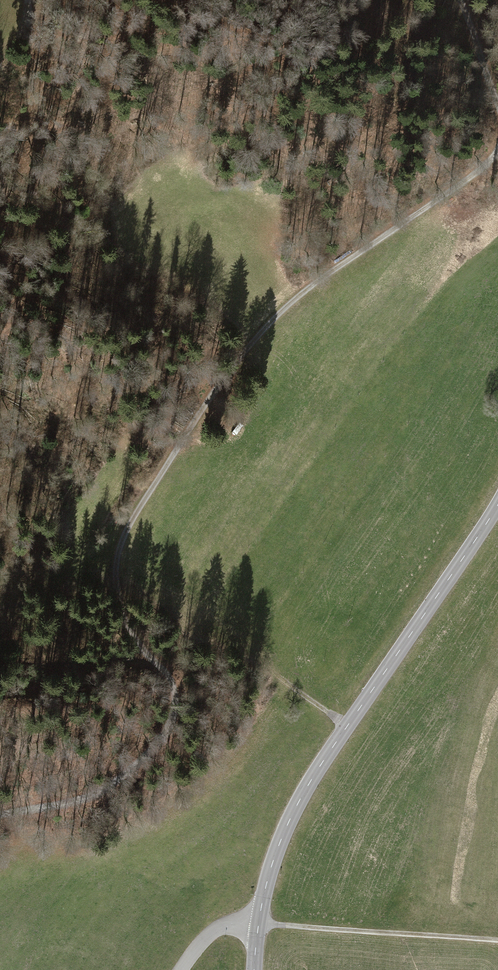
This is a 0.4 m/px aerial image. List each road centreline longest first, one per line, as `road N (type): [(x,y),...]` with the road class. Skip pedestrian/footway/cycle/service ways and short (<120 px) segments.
road 1 (track): [(0,817),(69,800),(122,776),(160,746),(177,703),(166,669),(136,641),(122,606),(115,572),(125,533),(201,409),(272,323),(497,149)]
road 2 (tertiary): [(257,925),(271,867),(312,780),(497,504)]
road 3 (track): [(497,942),(257,925)]

